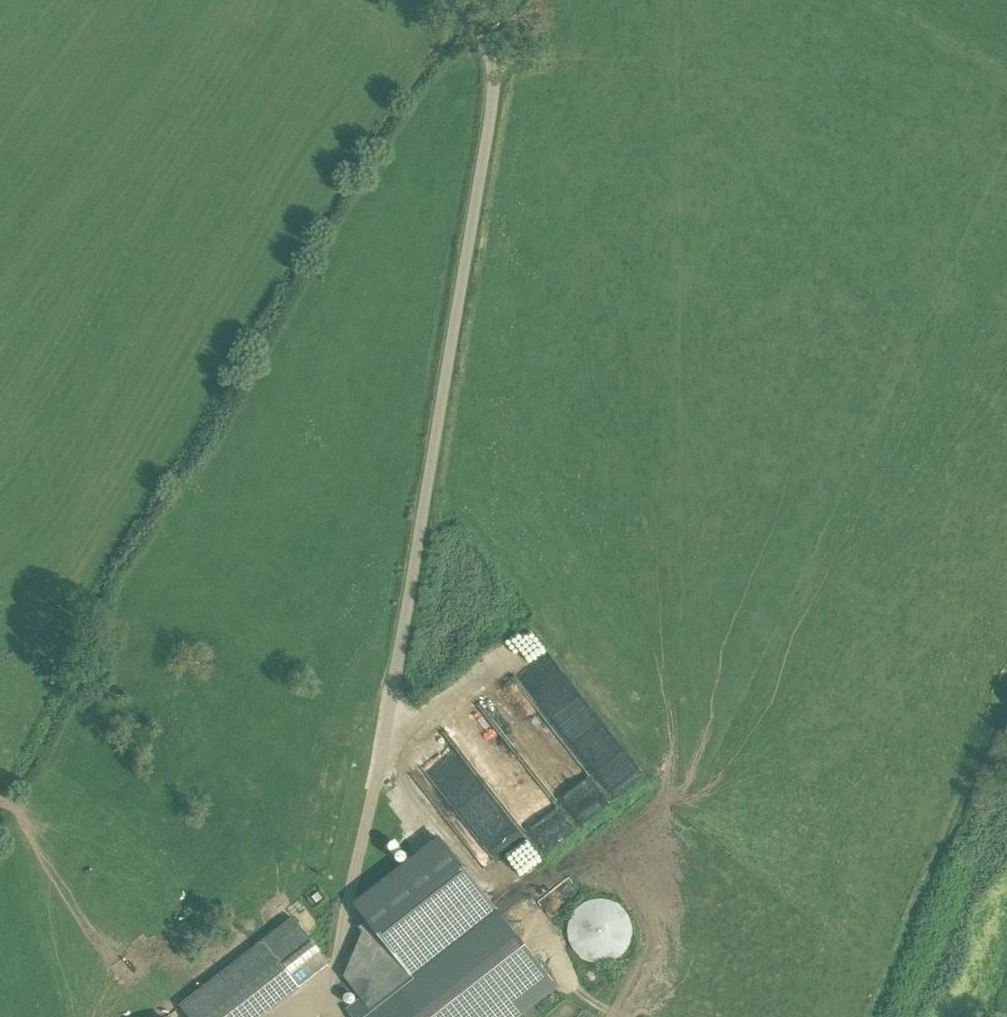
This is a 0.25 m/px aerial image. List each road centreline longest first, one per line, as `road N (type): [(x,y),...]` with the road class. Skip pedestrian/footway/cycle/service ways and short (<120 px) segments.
road 1 (track): [(627,1016),(577,991),(380,756)]
road 2 (track): [(1006,682),(872,1016)]

